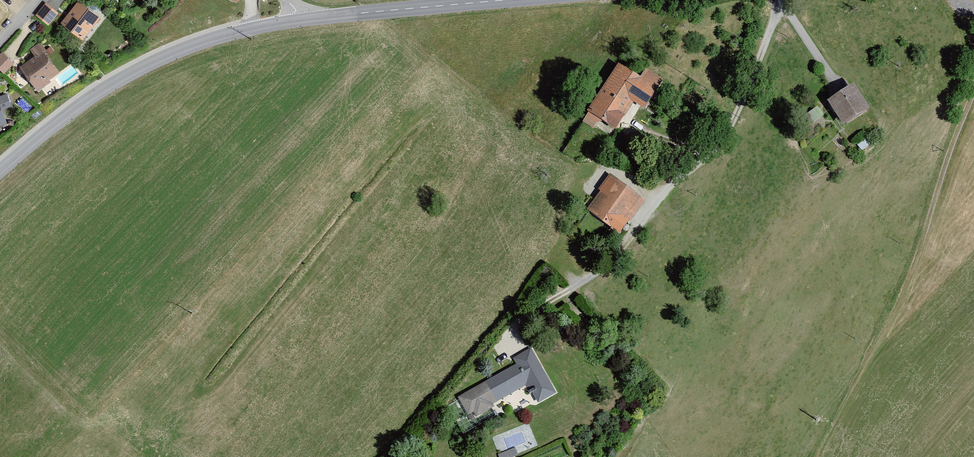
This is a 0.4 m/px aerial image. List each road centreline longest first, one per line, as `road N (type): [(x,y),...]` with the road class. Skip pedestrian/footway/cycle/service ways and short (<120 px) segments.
road 1 (tertiary): [(0,171),(89,98),(146,64),(247,30)]
road 2 (tertiary): [(299,21),(497,0)]

